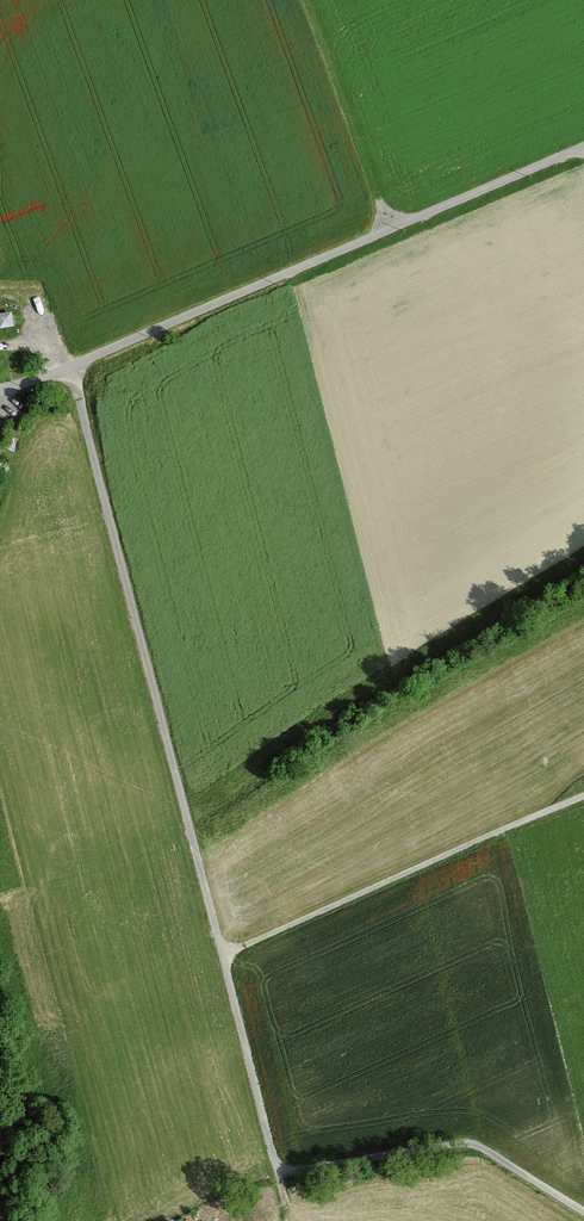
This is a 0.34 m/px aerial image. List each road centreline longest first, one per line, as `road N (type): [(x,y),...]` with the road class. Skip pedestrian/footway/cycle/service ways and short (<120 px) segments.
road 1 (track): [(70,367),(278,1173),(452,1143),(479,1146),(583,1211)]
road 2 (unclassified): [(0,392),(583,148)]
road 3 (track): [(583,795),(223,955)]
road 4 (track): [(390,231),(304,0)]

